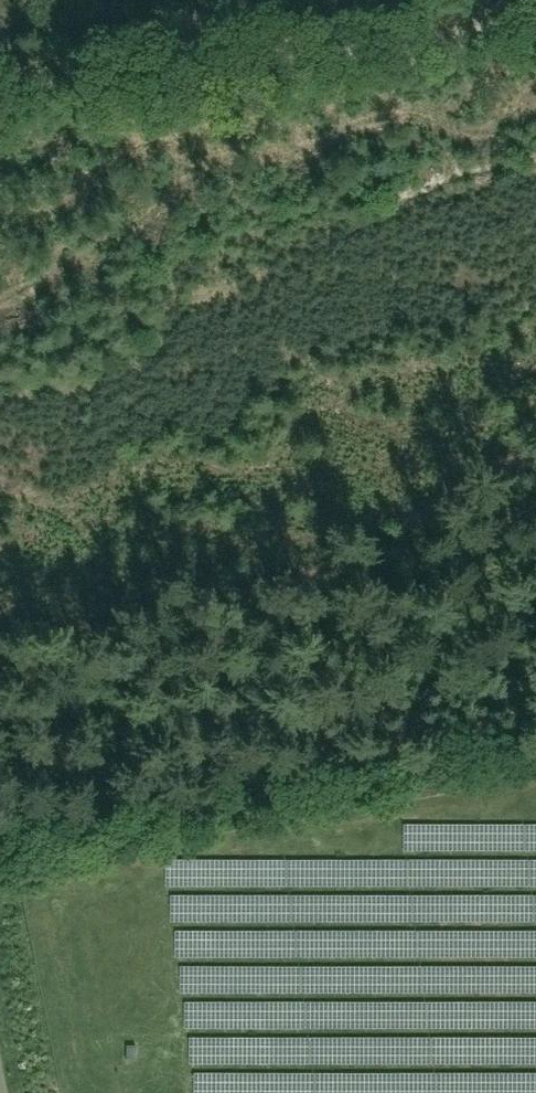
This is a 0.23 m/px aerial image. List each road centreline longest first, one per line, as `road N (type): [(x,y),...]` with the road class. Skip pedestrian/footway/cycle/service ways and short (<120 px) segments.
road 1 (track): [(535,22),(0,89)]

